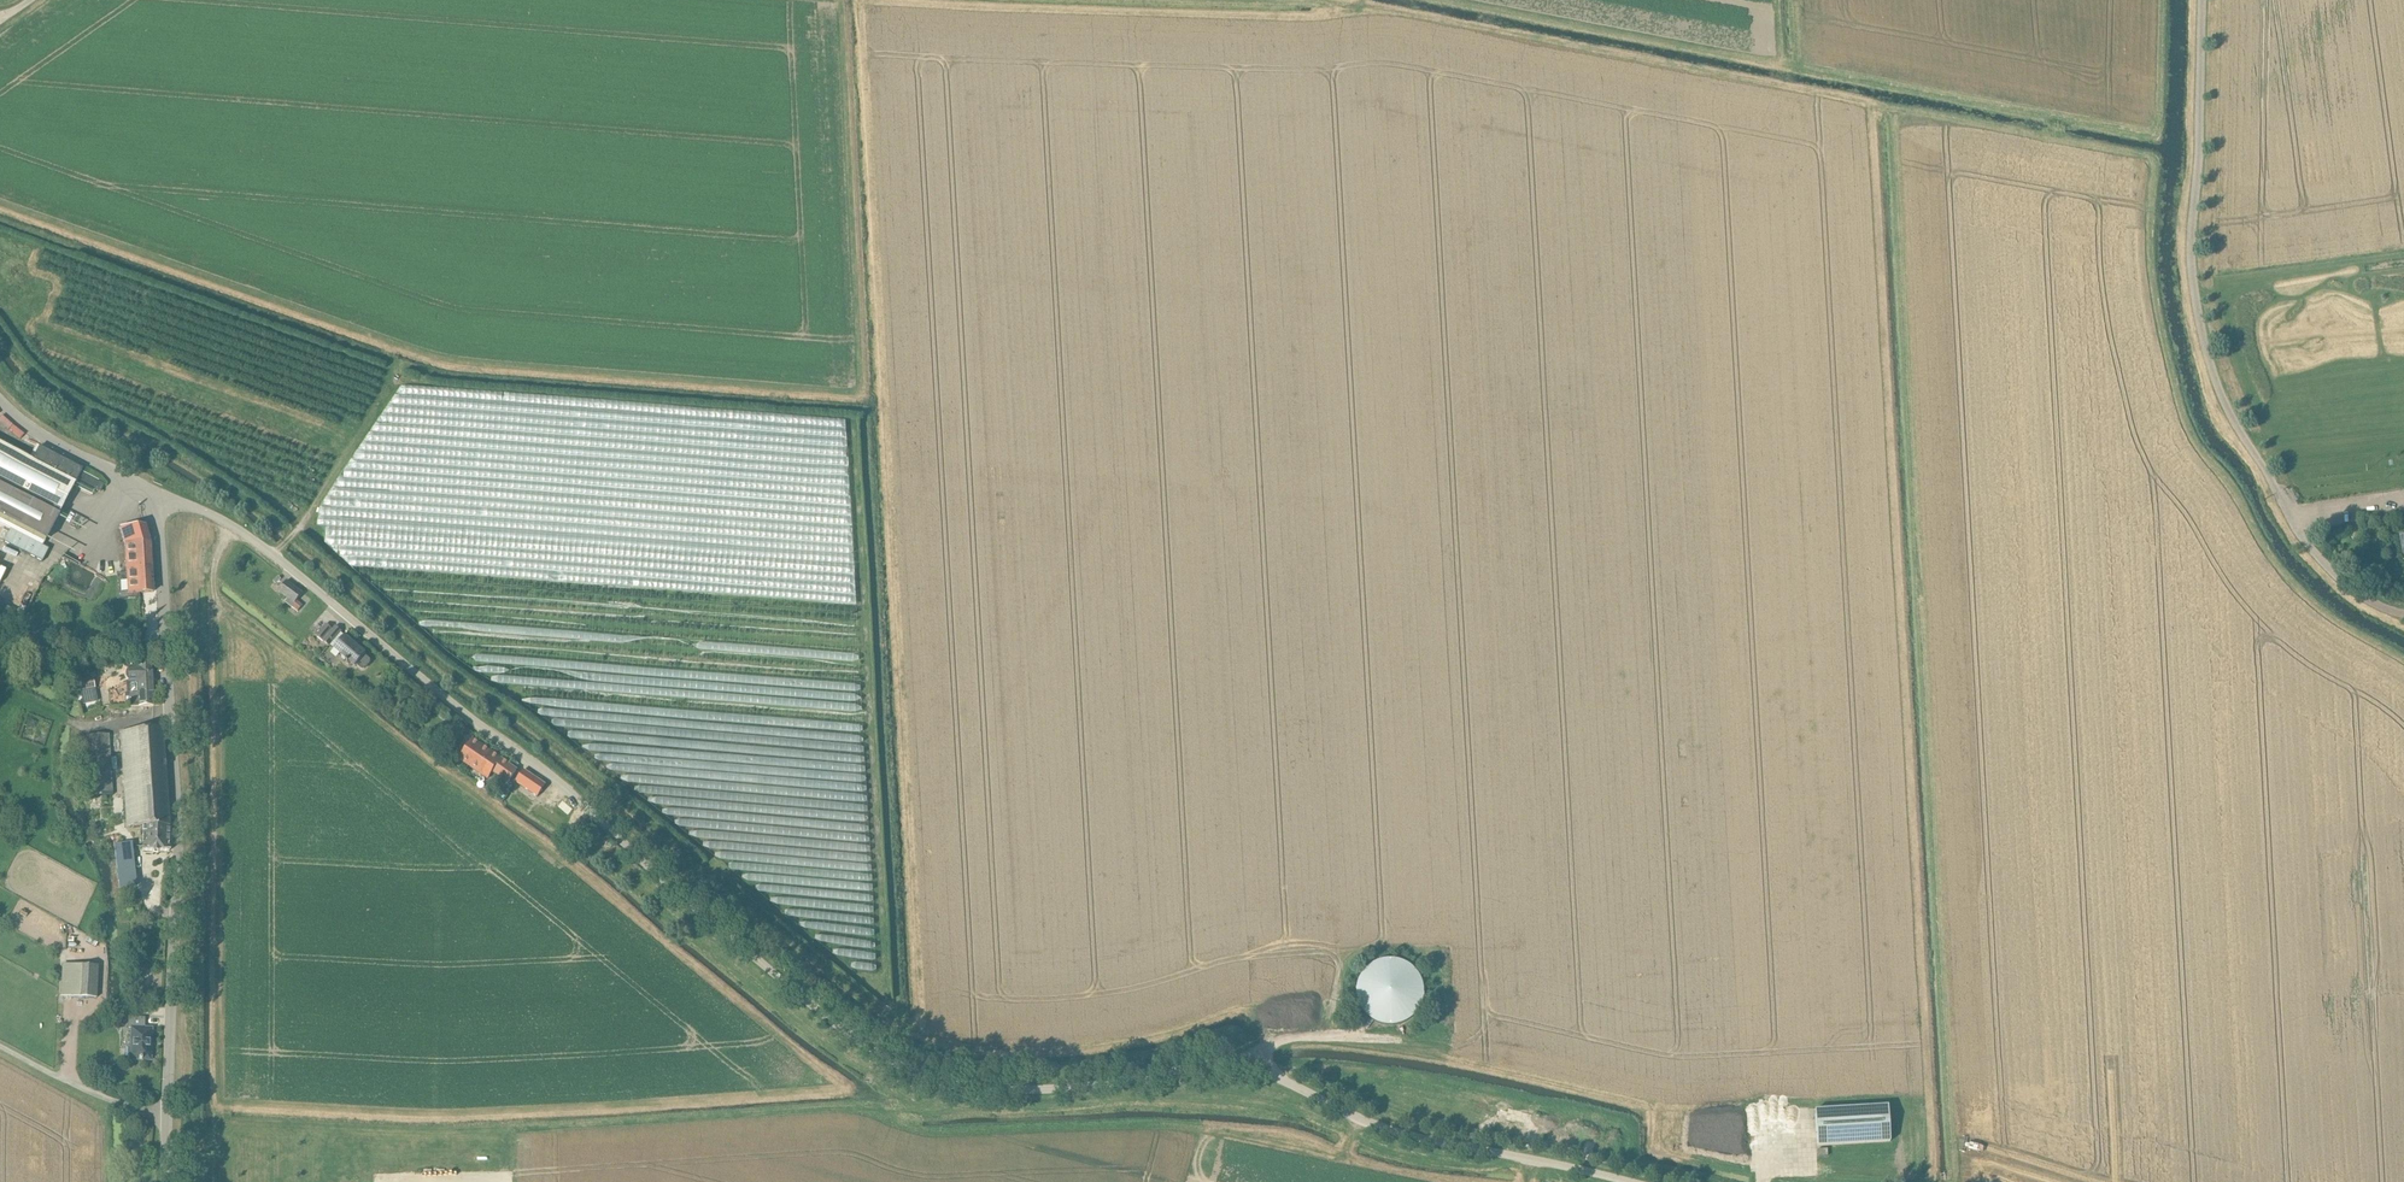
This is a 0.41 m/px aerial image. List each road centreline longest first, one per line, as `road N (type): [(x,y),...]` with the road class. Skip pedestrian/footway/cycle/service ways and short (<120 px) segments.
road 1 (track): [(1254,1069),(1261,1032),(1249,1010),(1160,1034),(1035,1051),(962,1047),(925,1038),(903,1022),(866,413),(777,406),(779,389),(435,358),(0,203)]
road 2 (unclassified): [(1627,1181),(1392,1131),(1235,1065),(1009,1090),(905,1070),(816,1011),(555,780),(249,538),(211,515),(157,502)]
road 3 (track): [(1912,1180),(1927,1153),(1927,1095),(1872,103),(1319,0)]
road 4 (track): [(1952,1181),(1889,106)]
road 5 (track): [(2403,661),(2293,584),(2194,435),(2152,282),(2152,159),(1872,103)]
road 6 (track): [(530,1128),(1135,1099),(1274,1105),(1353,1128),(1359,1119)]
road 7 (track): [(214,592),(452,780),(554,849),(839,1080)]
road 8 (unclassified): [(166,1181),(177,819),(157,502)]
road 9 (track): [(868,0),(1307,19),(1342,12),(1355,0)]
road 10 (track): [(1791,0),(1797,69),(2058,119),(2056,137)]
road 11 (track): [(273,557),(394,375),(395,344)]
road 12 (unclassified): [(0,403),(39,435),(121,474),(157,502)]
road 13 (track): [(1767,1164),(1914,1181)]
road 14 (track): [(1259,1052),(1285,1036),(1399,1040)]
road 15 (track): [(1353,1128),(1341,1154),(1450,1181)]
road 16 (track): [(1206,1129),(1341,1154)]

